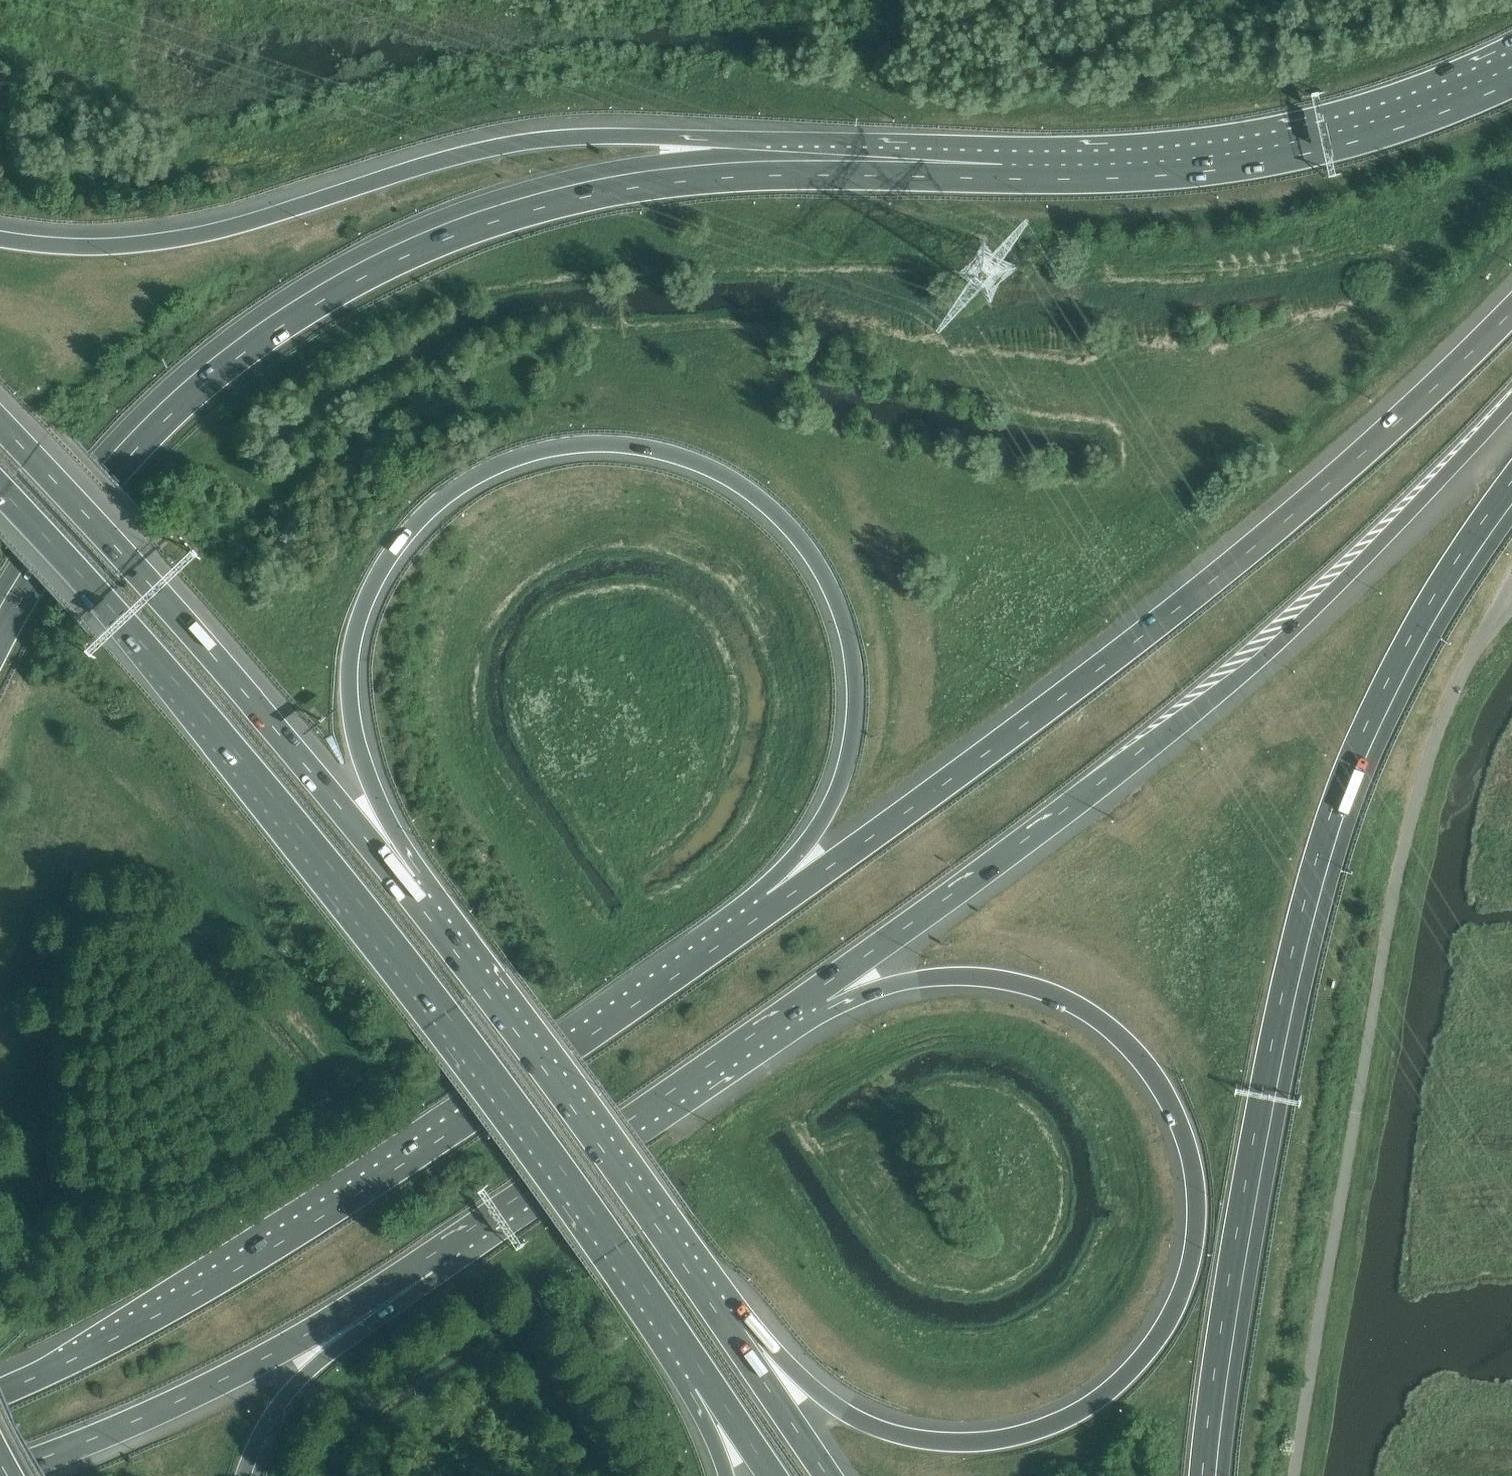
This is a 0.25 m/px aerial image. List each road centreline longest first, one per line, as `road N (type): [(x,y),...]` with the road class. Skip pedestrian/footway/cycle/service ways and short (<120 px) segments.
road 1 (motorway): [(414,884),(372,787),(351,703),(355,637),(373,588),(410,530),(475,476),(554,446),(618,443),(700,463),(750,491),(813,555),(847,629),(855,682),(846,761),(830,807),(772,906)]
road 2 (motorway): [(816,991),(995,977),(1051,992),(1123,1038),(1164,1090),(1191,1154),(1198,1229),(1178,1304),(1138,1365),(1077,1415),(998,1440),(935,1442),(840,1408),(700,1289)]
road 3 (motorway): [(1000,177),(681,180),(604,191),(450,234),(280,325),(178,406),(33,576),(0,637)]
road 4 (motorway): [(0,485),(104,598),(415,976),(704,1385)]
road 5 (motorway): [(1204,1475),(1258,1122),(1297,936),(1344,779),(1406,645),(1511,484)]
road 6 (motorway): [(1000,177),(741,140),(557,138),(423,166),(184,239),(53,248),(0,240)]
road 7 (motorway): [(1511,311),(1322,490),(1128,647),(772,906)]
road 8 (motorway): [(772,906),(284,1240),(174,1306),(0,1392)]
road 9 (motorway): [(816,991),(1245,672),(1511,408)]
road 10 (motorway): [(414,884),(0,423)]
road 11 (motorway): [(1511,81),(1440,113),(1300,155),(1111,177),(1000,177)]
road 12 (motorway): [(700,1289),(623,1166),(414,884)]
road 13 (motorway): [(424,1261),(816,991)]
road 14 (motorway): [(0,1472),(142,1418),(262,1359),(424,1261)]
road 15 (motorway): [(244,1475),(266,1423),(292,1389),(424,1261)]
road 16 (motorway): [(828,1475),(700,1289)]

